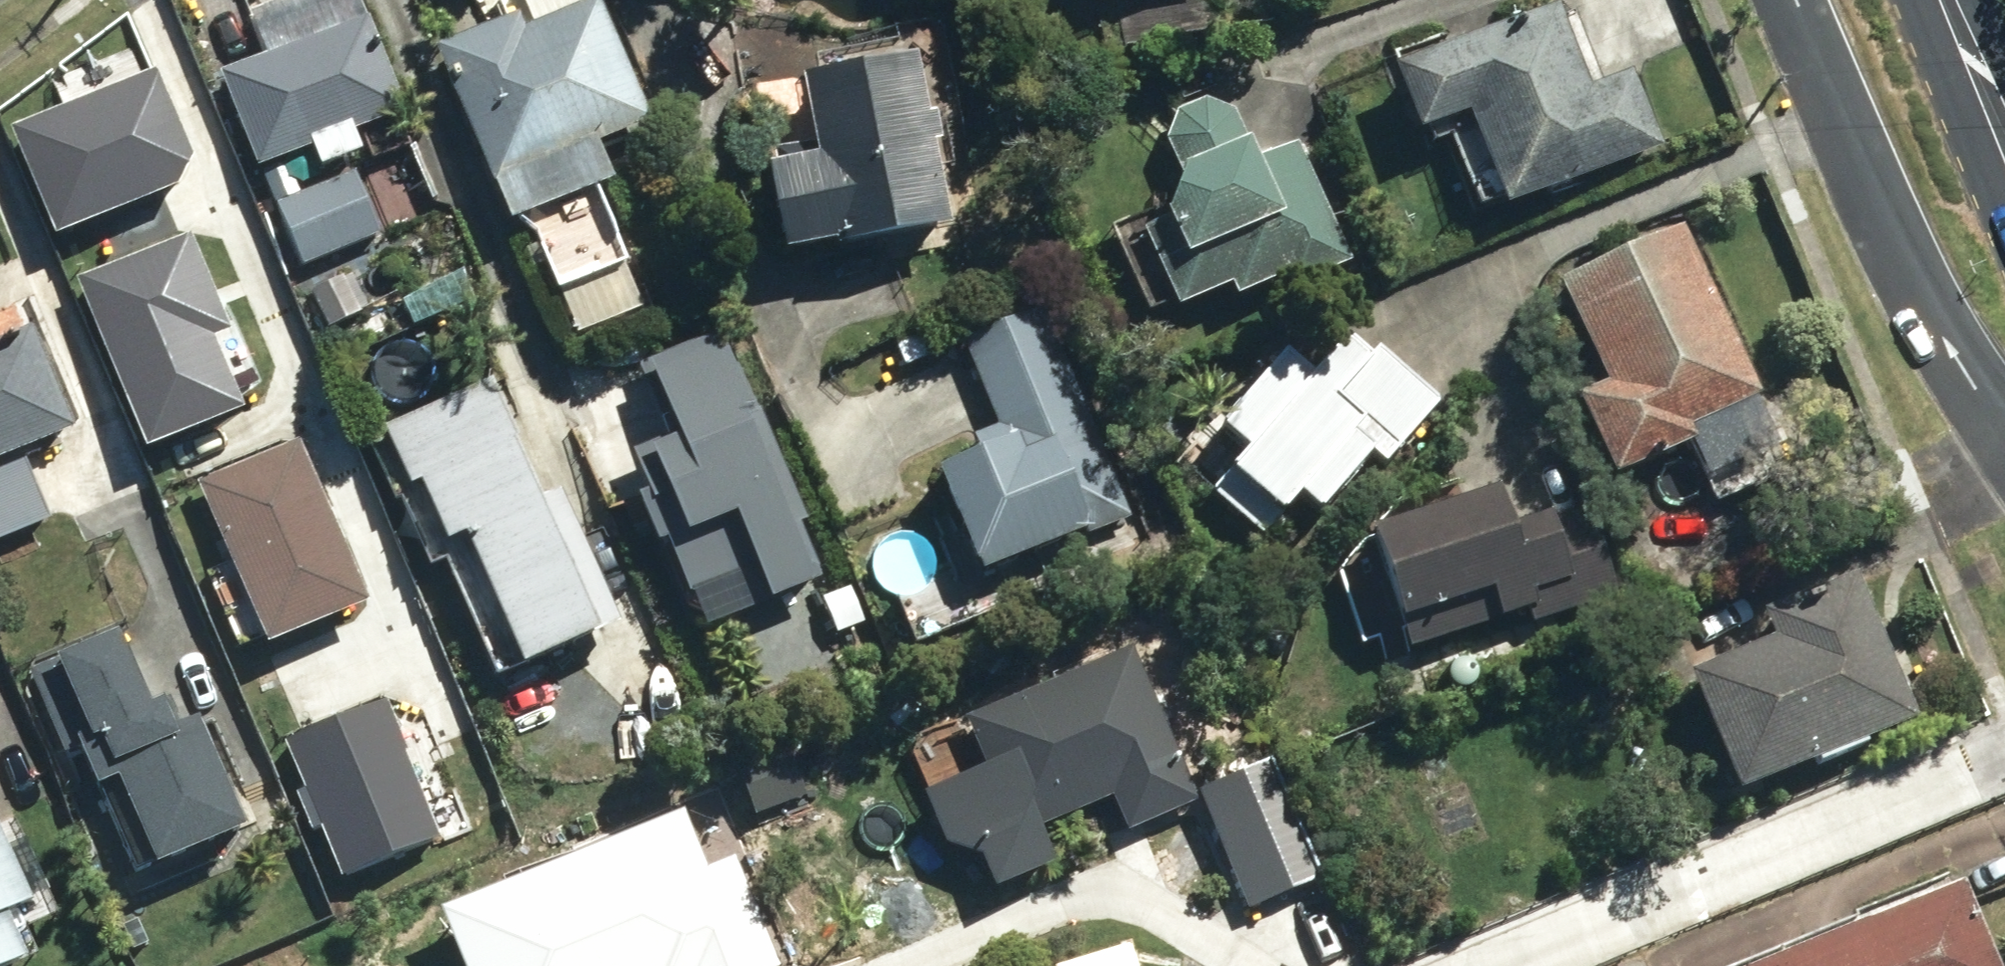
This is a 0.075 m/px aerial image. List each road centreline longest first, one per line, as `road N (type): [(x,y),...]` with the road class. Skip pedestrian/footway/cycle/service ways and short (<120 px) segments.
road 1 (secondary): [(2004,378),(1904,254),(1844,144),(1788,0)]
road 2 (secondary): [(2004,125),(1954,0)]

